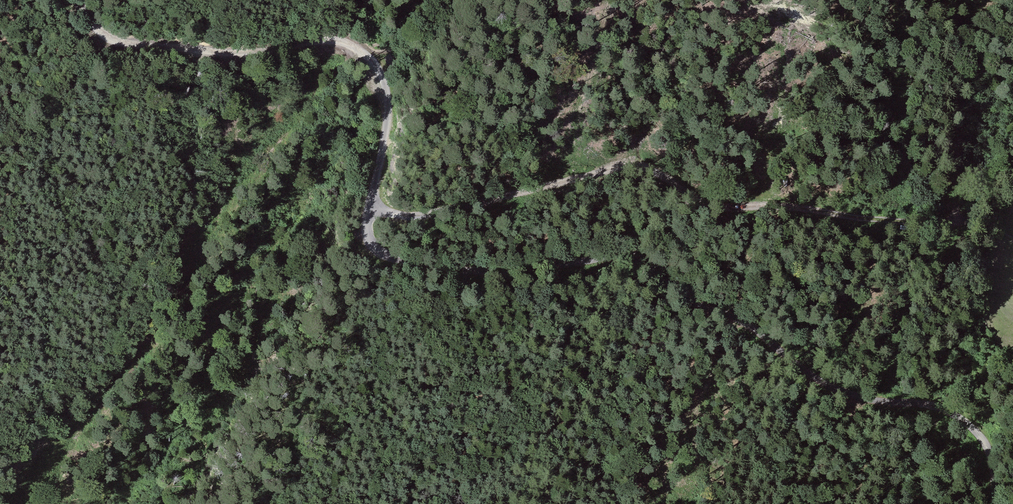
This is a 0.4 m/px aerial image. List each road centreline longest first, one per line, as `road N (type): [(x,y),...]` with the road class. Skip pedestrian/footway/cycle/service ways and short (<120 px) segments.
road 1 (track): [(367,210),(366,239),(379,252),(464,273),(617,252),(640,258),(688,297),(757,328),(807,371),(862,403),(949,406),(965,416),(988,447),(998,503)]
road 2 (track): [(367,210),(406,218),(640,164),(707,205),(964,219),(1012,241)]
road 3 (track): [(83,0),(96,27),(132,45),(357,50),(383,85),(382,140),(367,210)]

